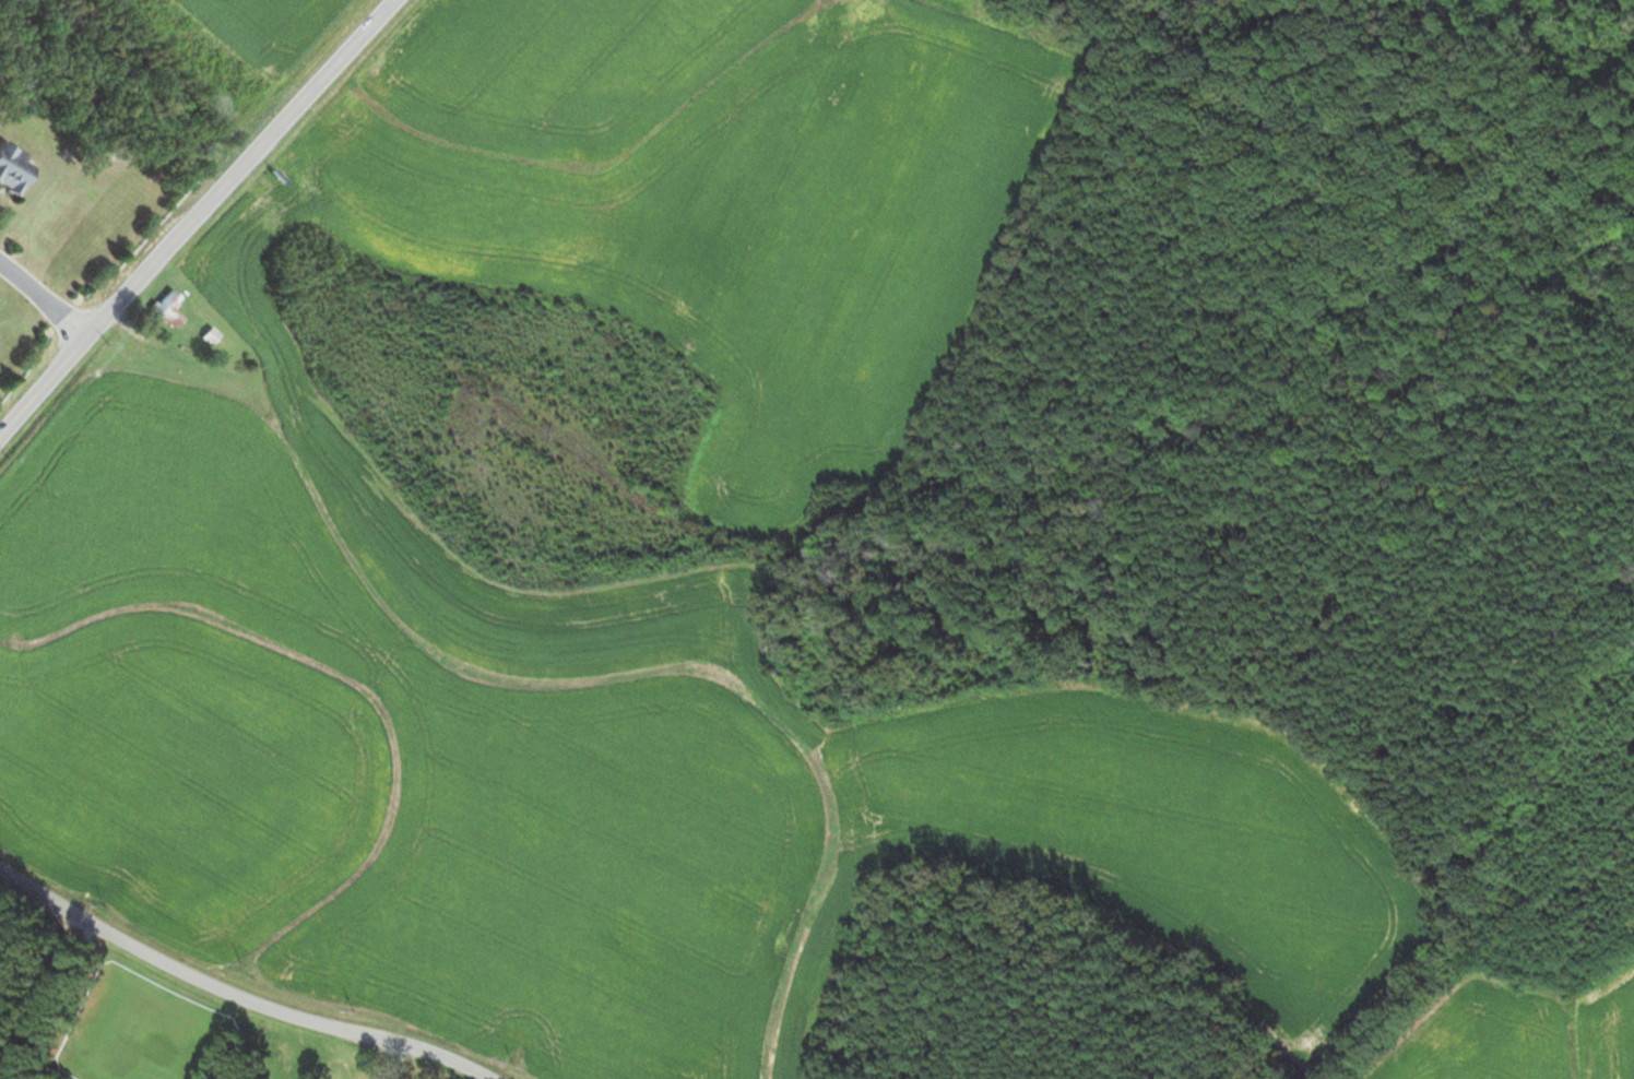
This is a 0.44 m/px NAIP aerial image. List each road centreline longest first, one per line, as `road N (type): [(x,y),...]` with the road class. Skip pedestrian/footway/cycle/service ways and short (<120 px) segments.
road 1 (secondary): [(0,438),(396,0)]
road 2 (tertiary): [(486,1078),(422,1050),(232,997),(0,873)]

